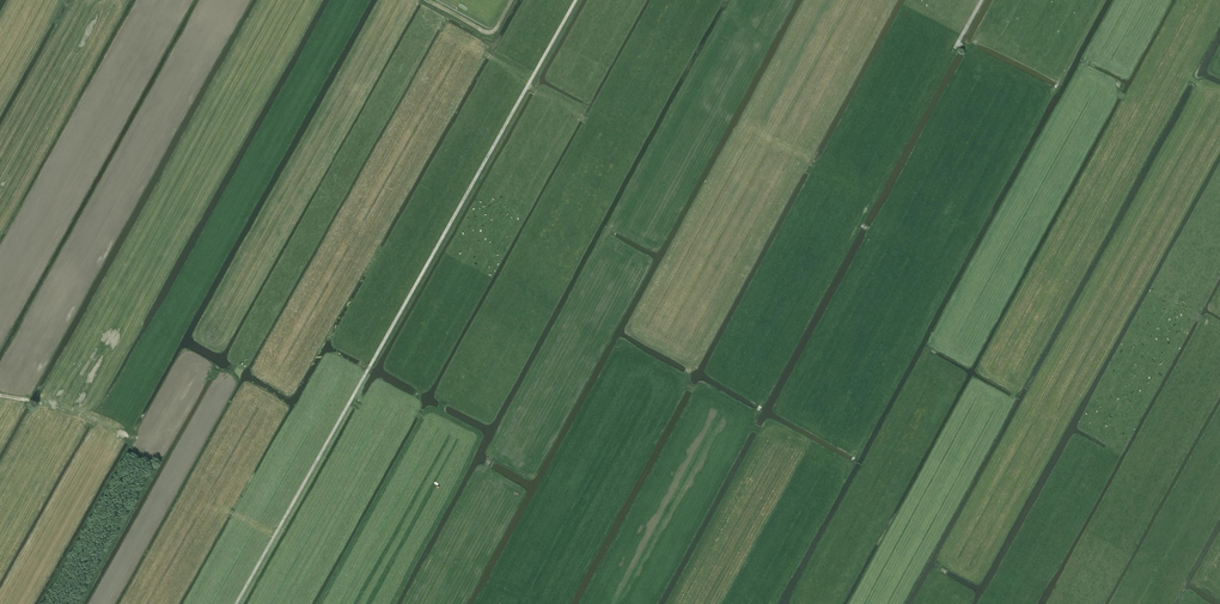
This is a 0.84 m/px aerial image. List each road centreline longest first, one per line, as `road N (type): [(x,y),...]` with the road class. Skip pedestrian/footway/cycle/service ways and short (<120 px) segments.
road 1 (track): [(577,0),(237,603)]
road 2 (track): [(654,603),(982,0)]

